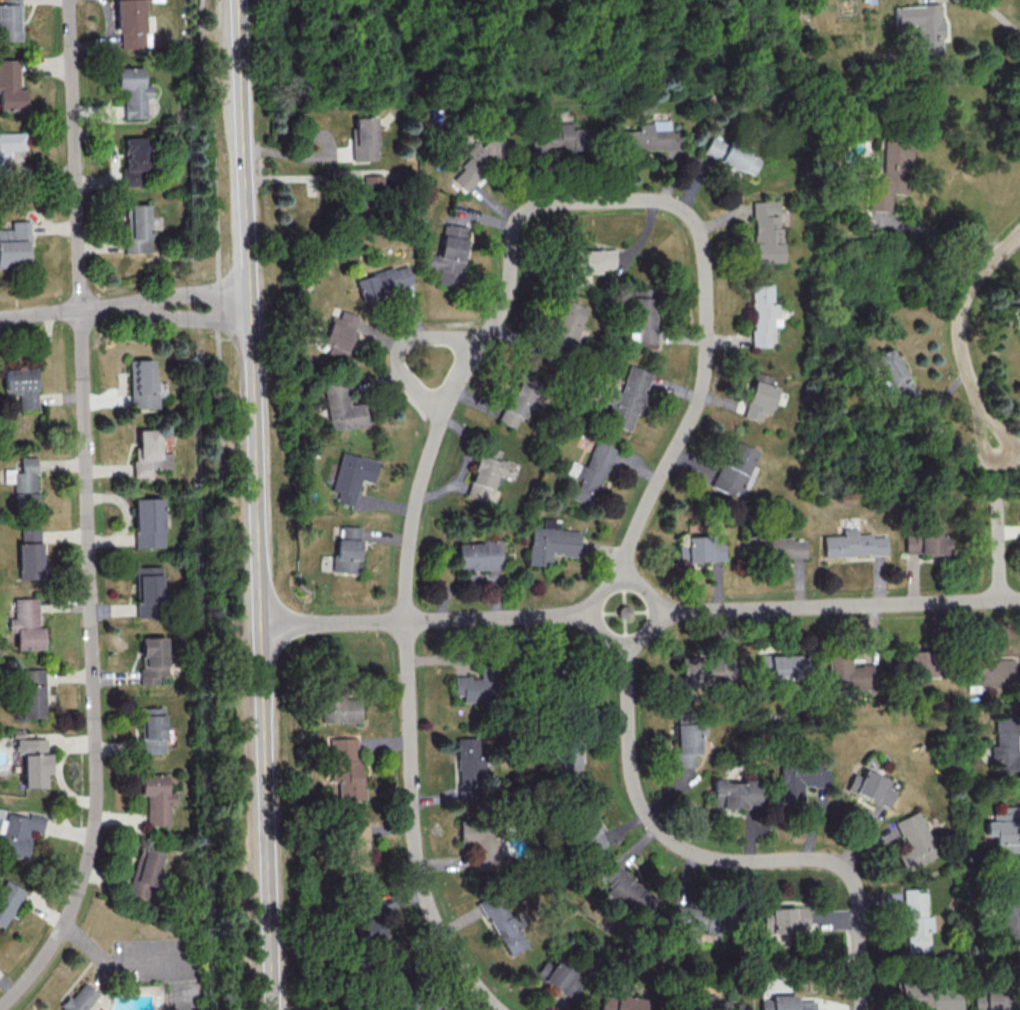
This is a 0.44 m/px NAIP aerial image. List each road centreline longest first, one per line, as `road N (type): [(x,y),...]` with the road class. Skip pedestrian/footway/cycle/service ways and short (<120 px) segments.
road 1 (residential): [(702,252),(683,210),(661,201),(549,204),(523,215),(508,298),(442,411),(420,483),(405,621),(420,867),(450,951),(498,1009)]
road 2 (residential): [(70,0),(96,788),(91,848),(70,916),(0,1009)]
road 3 (tertiary): [(273,1009),(239,0)]
road 4 (residential): [(624,640),(637,791),(654,825),(713,858),(841,864),(856,886),(863,1009)]
road 5 (residential): [(1019,599),(653,610)]
road 6 (residential): [(702,252),(707,365),(698,403),(629,542),(622,580)]
road 7 (residential): [(594,613),(263,626)]
road 8 (residential): [(1019,233),(974,281),(959,311),(967,374),(998,461)]
road 9 (residential): [(594,613),(604,632),(624,640),(645,631),(653,610),(644,588),(622,580),(601,590),(594,613)]
road 10 (residential): [(482,341),(420,337),(396,352),(405,379),(442,411)]
road 11 (residential): [(250,288),(172,293),(114,309)]
road 12 (residential): [(114,309),(252,318)]

